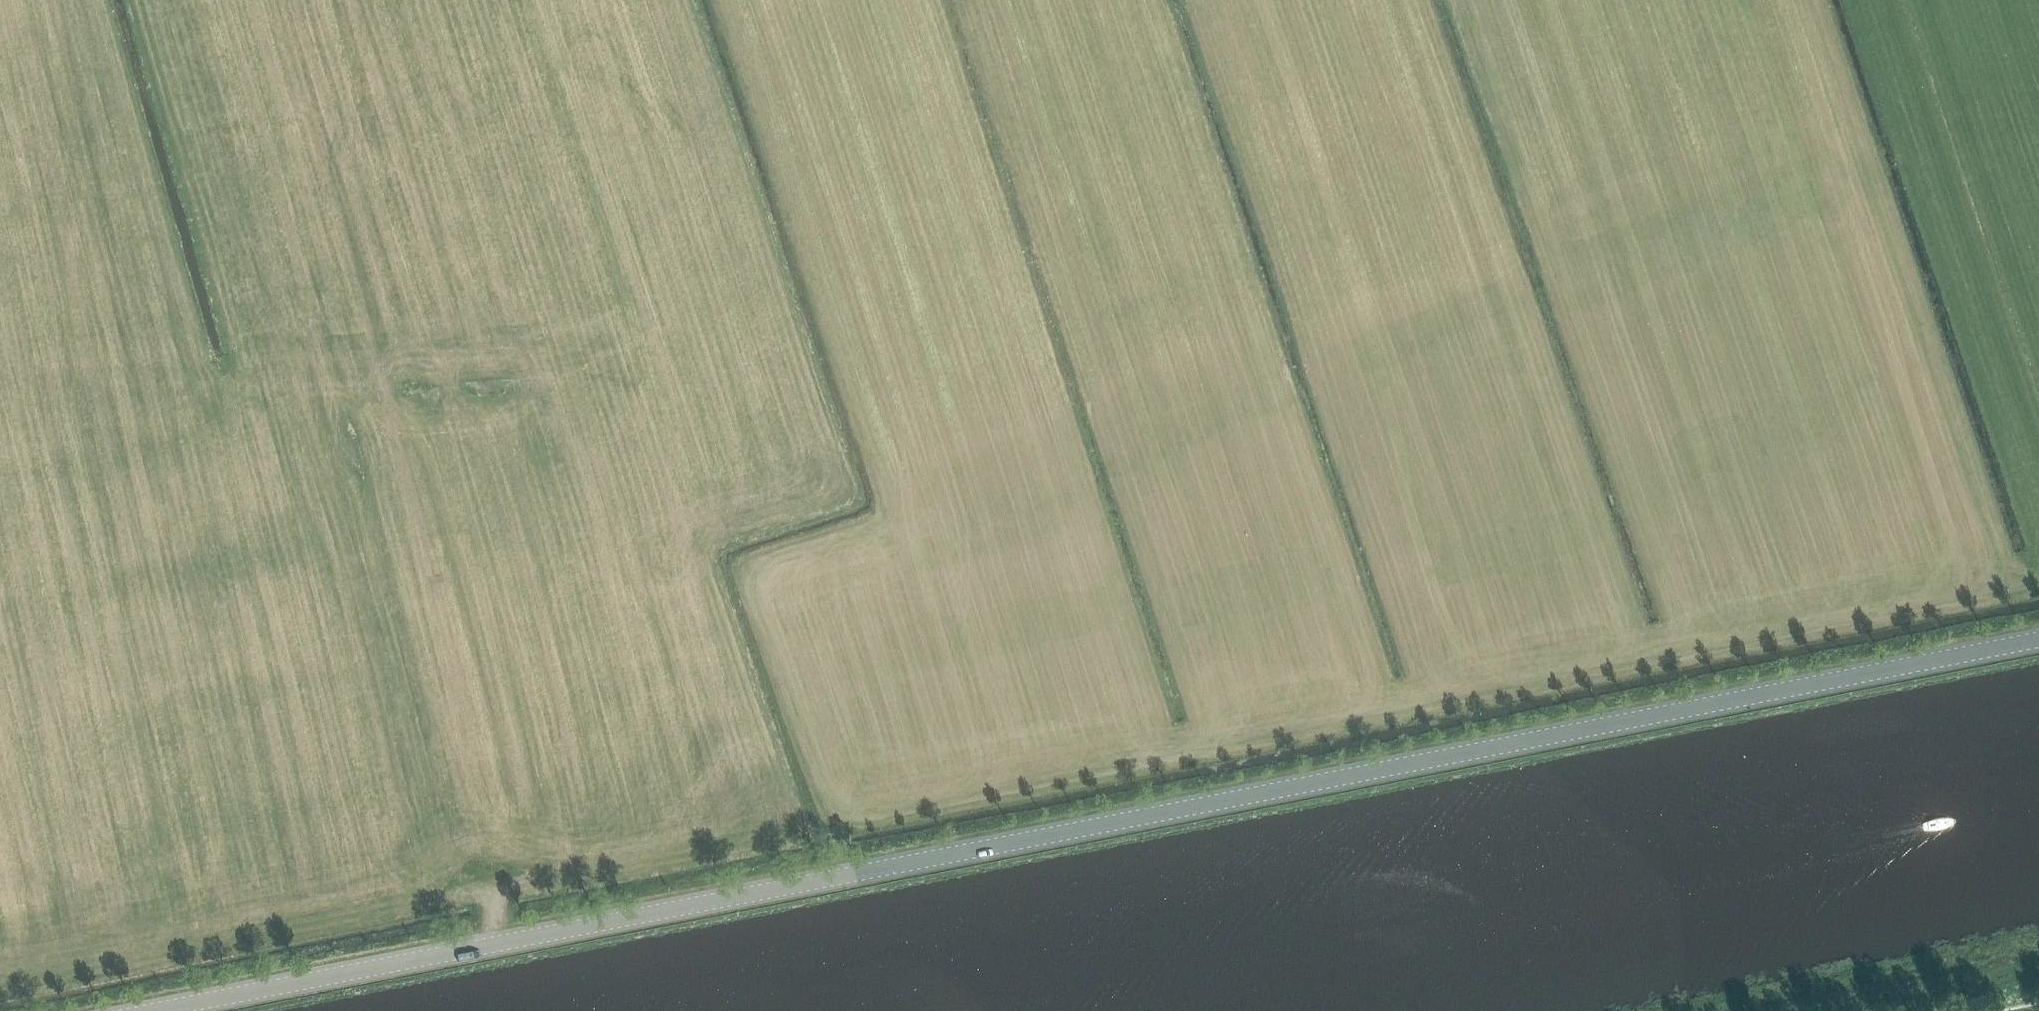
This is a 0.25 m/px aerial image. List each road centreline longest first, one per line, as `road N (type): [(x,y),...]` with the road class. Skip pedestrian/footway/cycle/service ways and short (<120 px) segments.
road 1 (tertiary): [(153,1010),(2038,641)]

